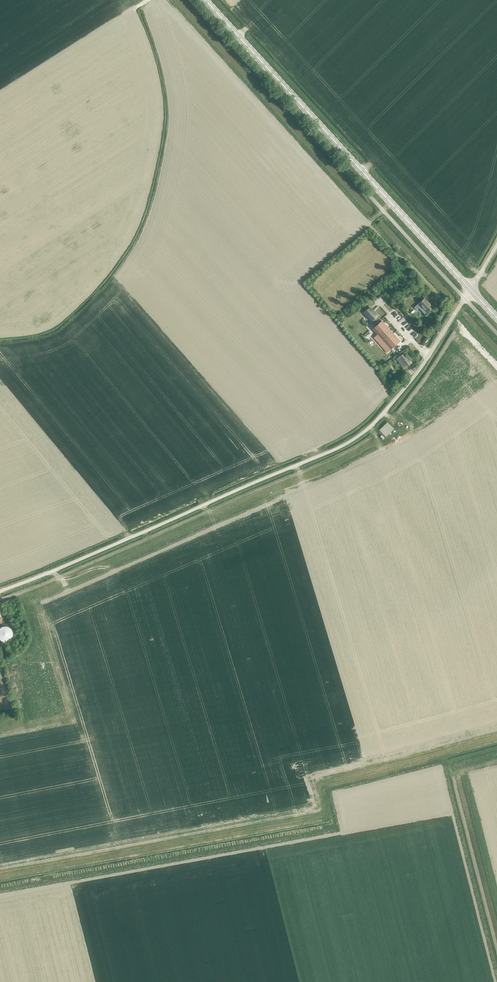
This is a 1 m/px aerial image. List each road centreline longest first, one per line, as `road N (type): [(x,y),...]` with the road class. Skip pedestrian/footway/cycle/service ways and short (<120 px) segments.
road 1 (unclassified): [(0,591),(351,441),(410,381),(470,289)]
road 2 (secondary): [(470,289),(205,0)]

